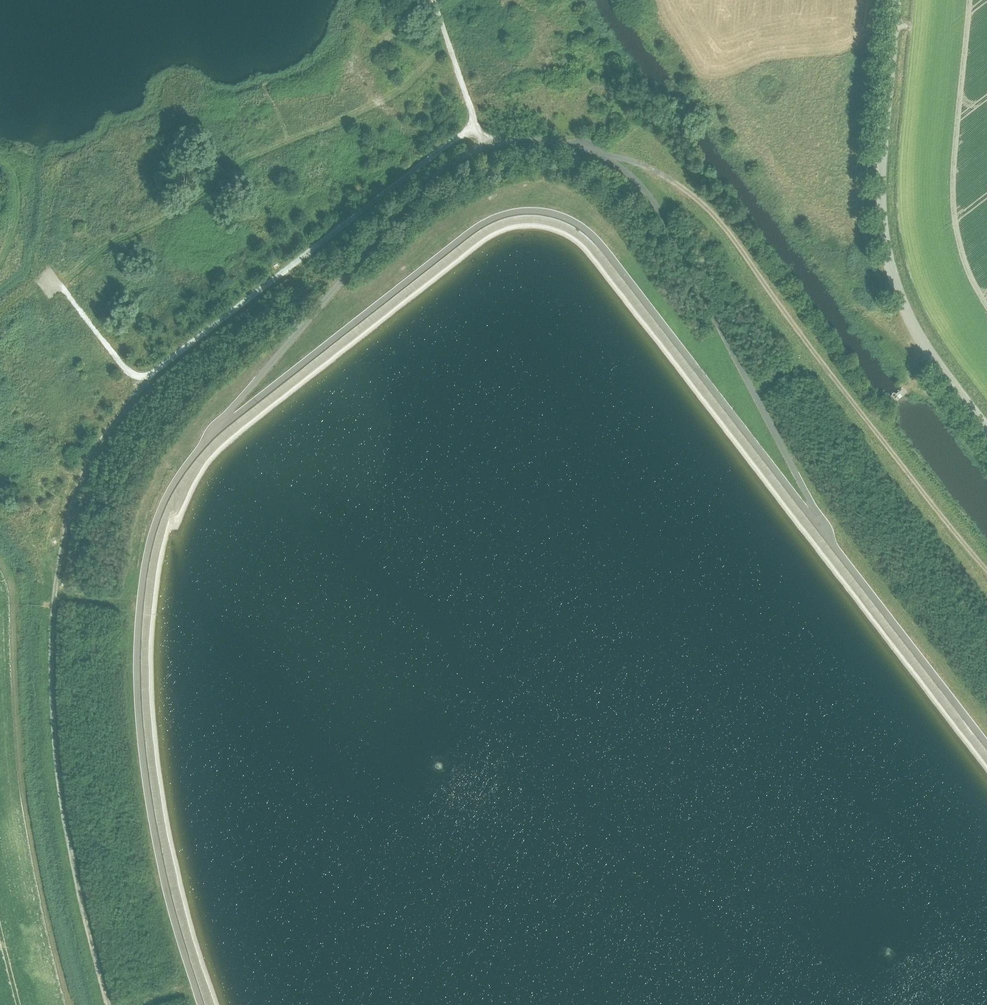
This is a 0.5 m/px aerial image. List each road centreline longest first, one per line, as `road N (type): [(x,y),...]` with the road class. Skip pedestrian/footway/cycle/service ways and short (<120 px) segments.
road 1 (unclassified): [(986,429),(920,337),(888,250),(882,192),(899,0)]

